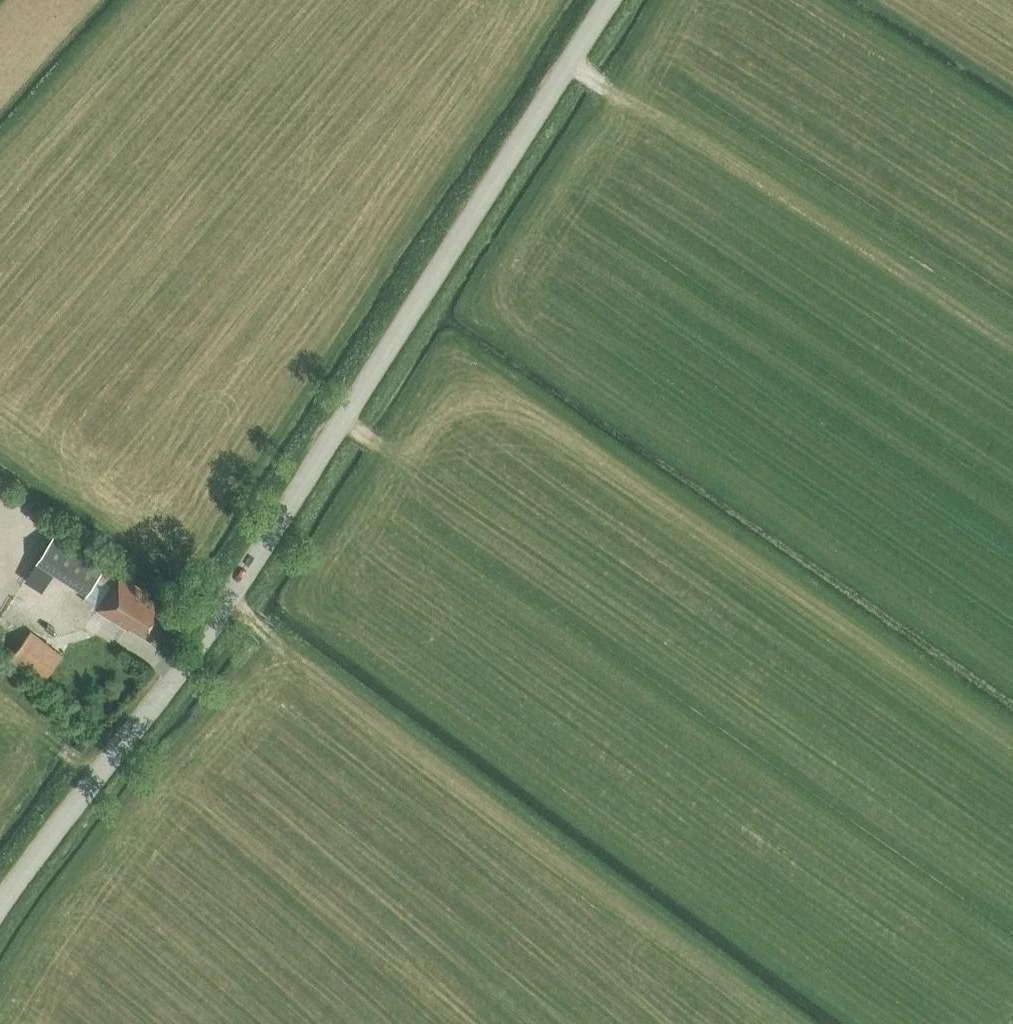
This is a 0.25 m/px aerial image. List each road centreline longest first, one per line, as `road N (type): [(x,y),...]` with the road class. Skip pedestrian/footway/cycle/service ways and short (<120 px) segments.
road 1 (tertiary): [(0,906),(216,622),(608,0)]

